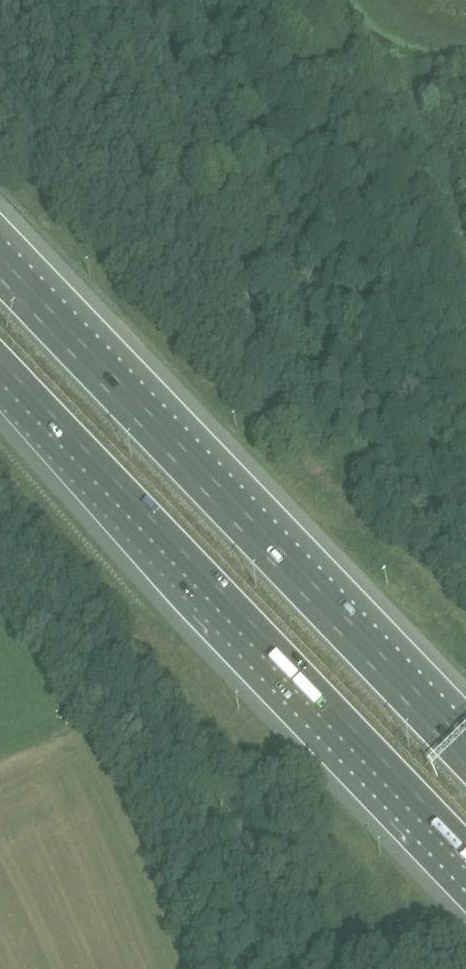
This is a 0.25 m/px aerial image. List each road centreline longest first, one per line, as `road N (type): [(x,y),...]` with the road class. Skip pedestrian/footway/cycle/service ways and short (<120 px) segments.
road 1 (motorway): [(0,371),(465,859)]
road 2 (motorway): [(465,752),(0,266)]

